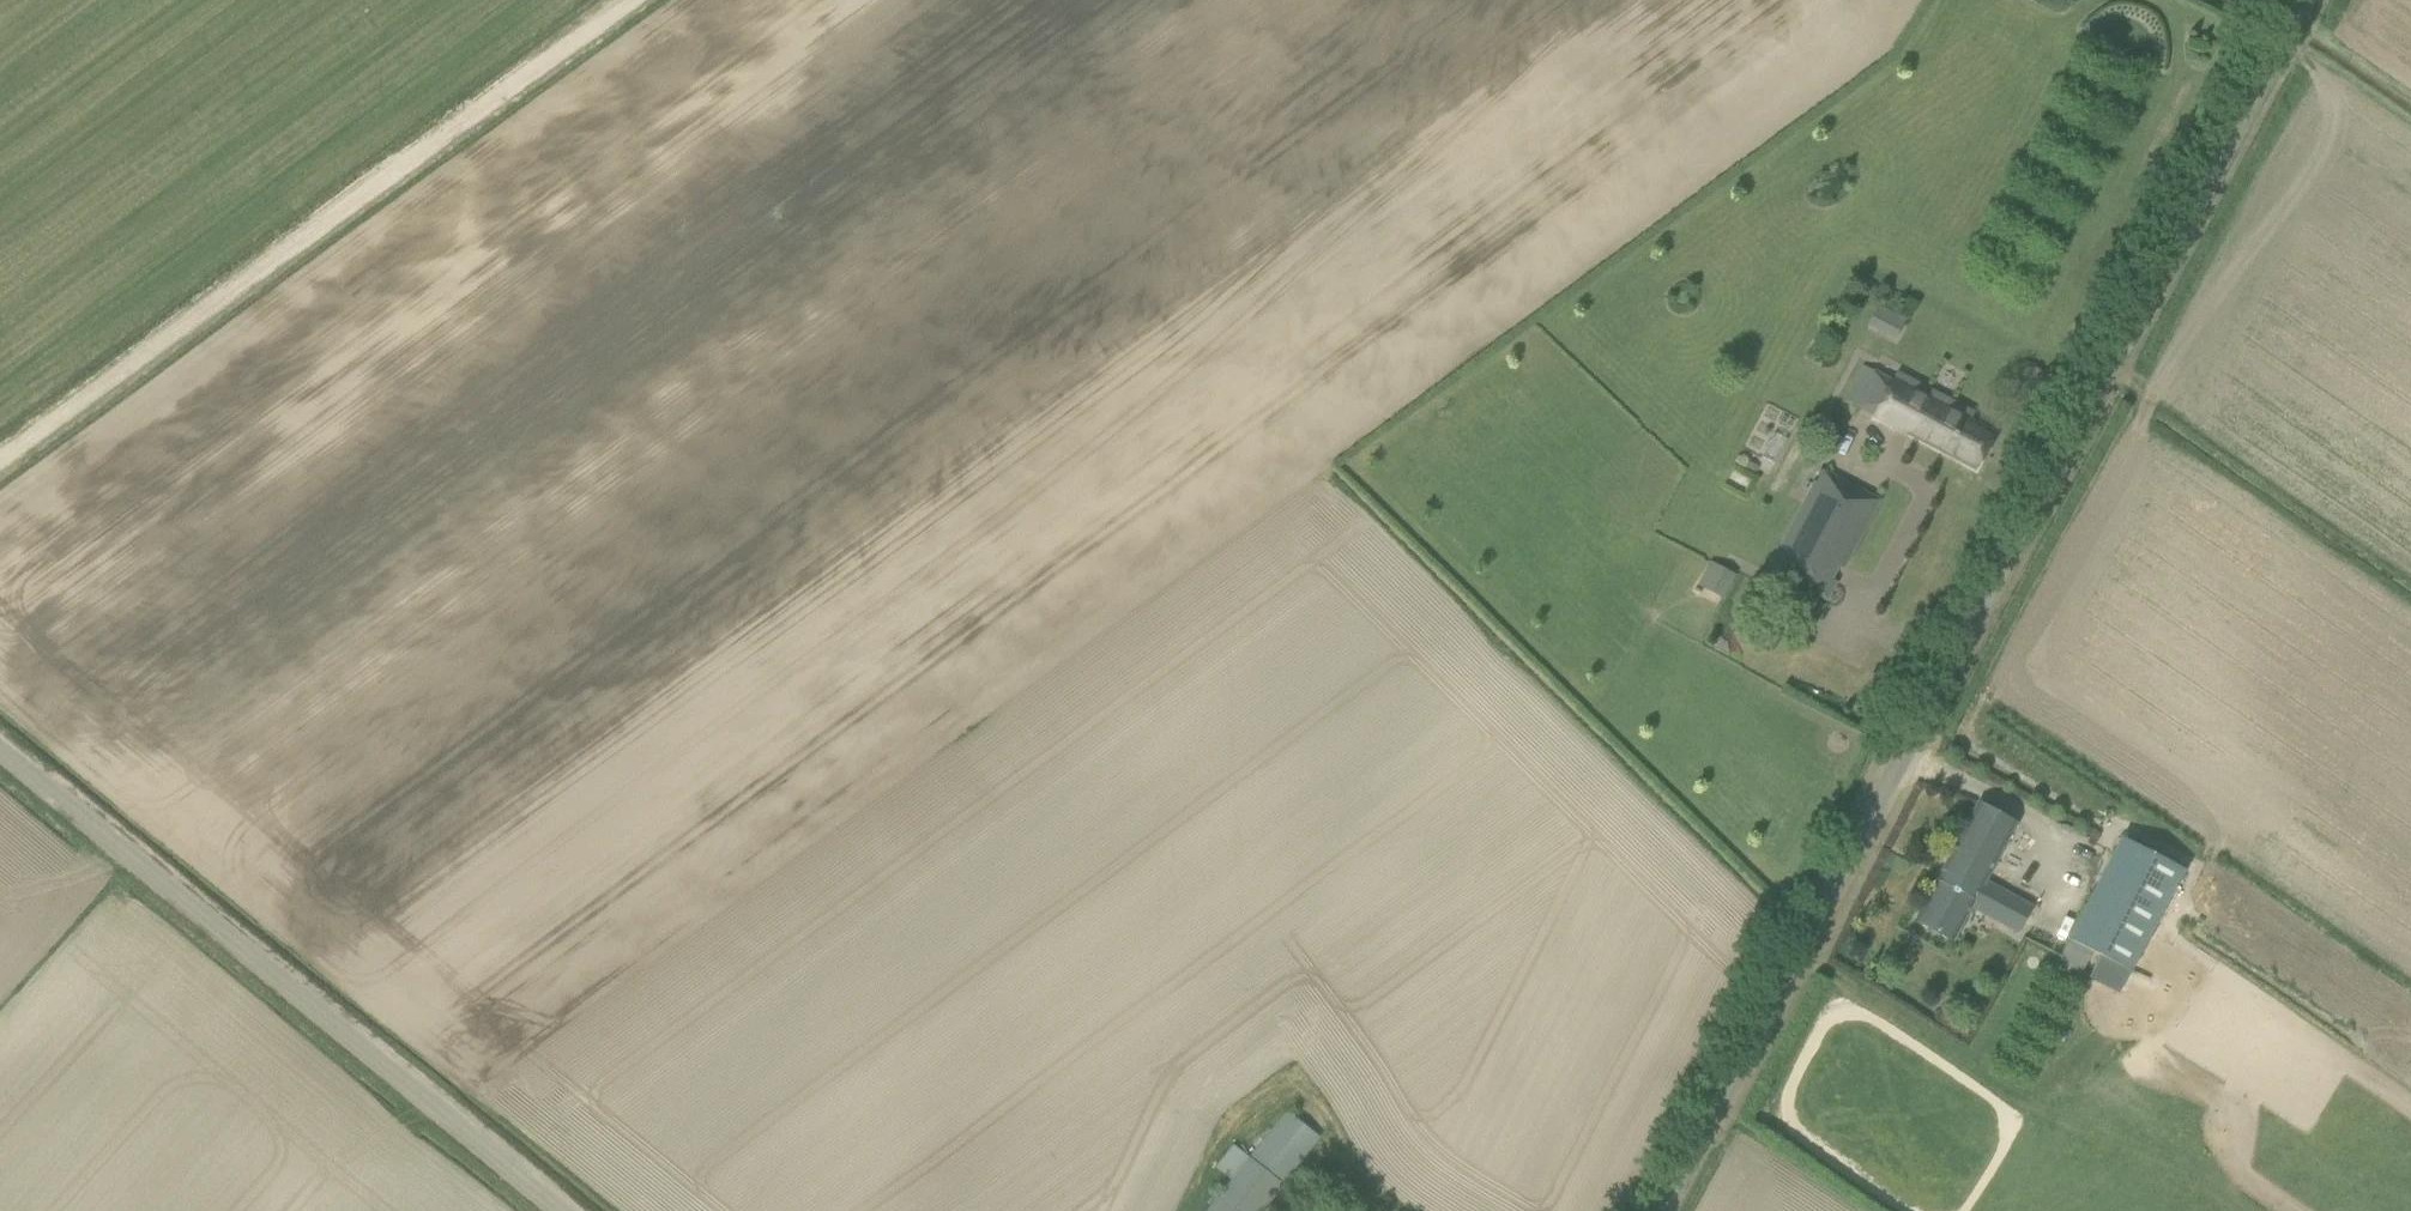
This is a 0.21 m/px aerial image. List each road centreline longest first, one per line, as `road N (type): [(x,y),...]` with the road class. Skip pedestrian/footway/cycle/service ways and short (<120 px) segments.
road 1 (unclassified): [(1673,1210),(2304,0)]
road 2 (track): [(635,0),(0,463)]
road 3 (unclassified): [(568,1210),(0,753)]

